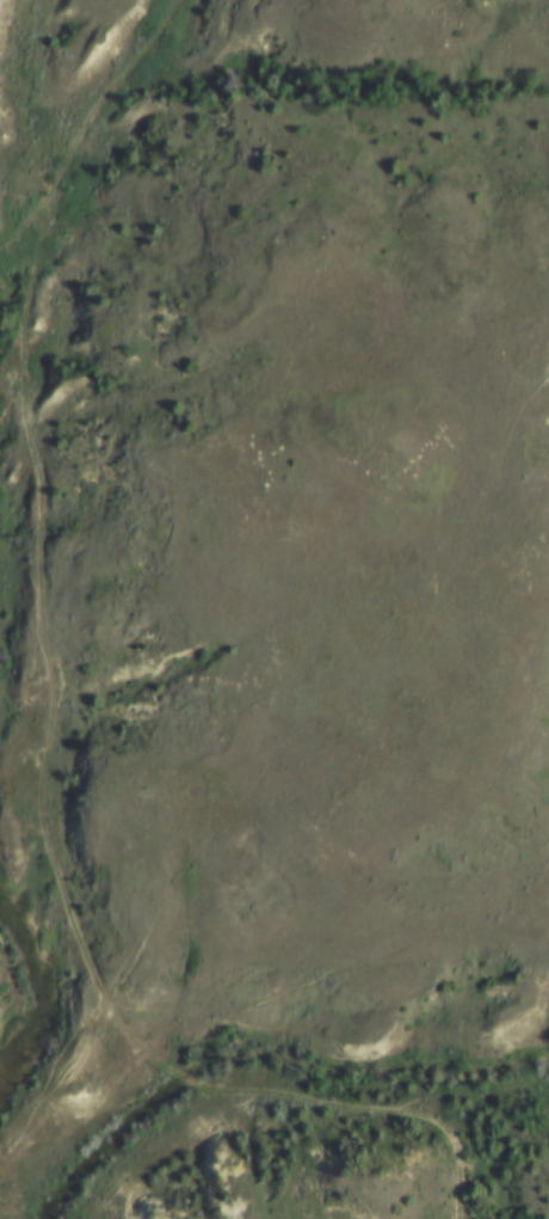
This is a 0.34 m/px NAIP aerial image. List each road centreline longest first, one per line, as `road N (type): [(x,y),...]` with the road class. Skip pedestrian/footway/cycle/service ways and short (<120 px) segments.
road 1 (track): [(174,0),(82,127),(37,210),(0,245)]

